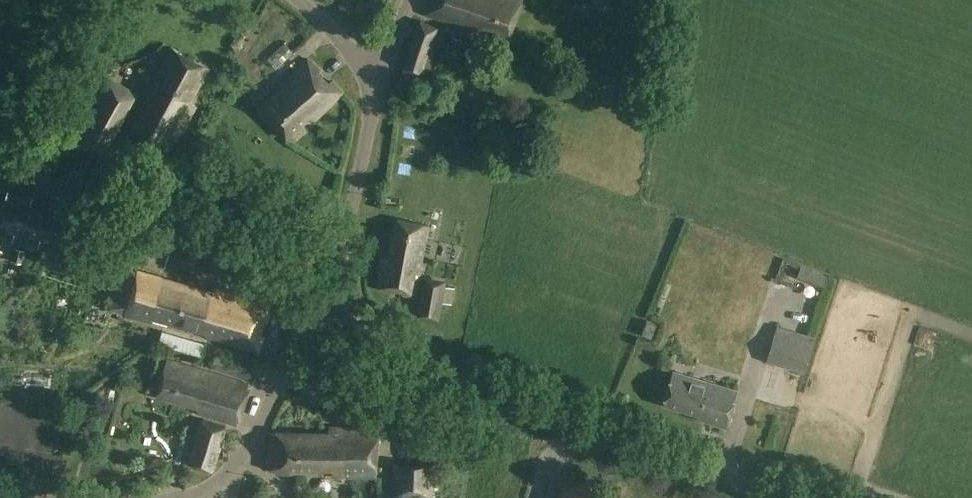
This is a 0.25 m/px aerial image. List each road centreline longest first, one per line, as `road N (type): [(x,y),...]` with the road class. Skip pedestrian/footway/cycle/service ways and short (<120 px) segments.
road 1 (unclassified): [(784,497),(447,369),(336,317),(322,301)]
road 2 (unclassified): [(322,301),(99,169),(0,99)]
road 3 (unclassified): [(193,497),(236,471),(322,301)]
road 4 (unclassified): [(322,301),(340,268),(380,83)]

